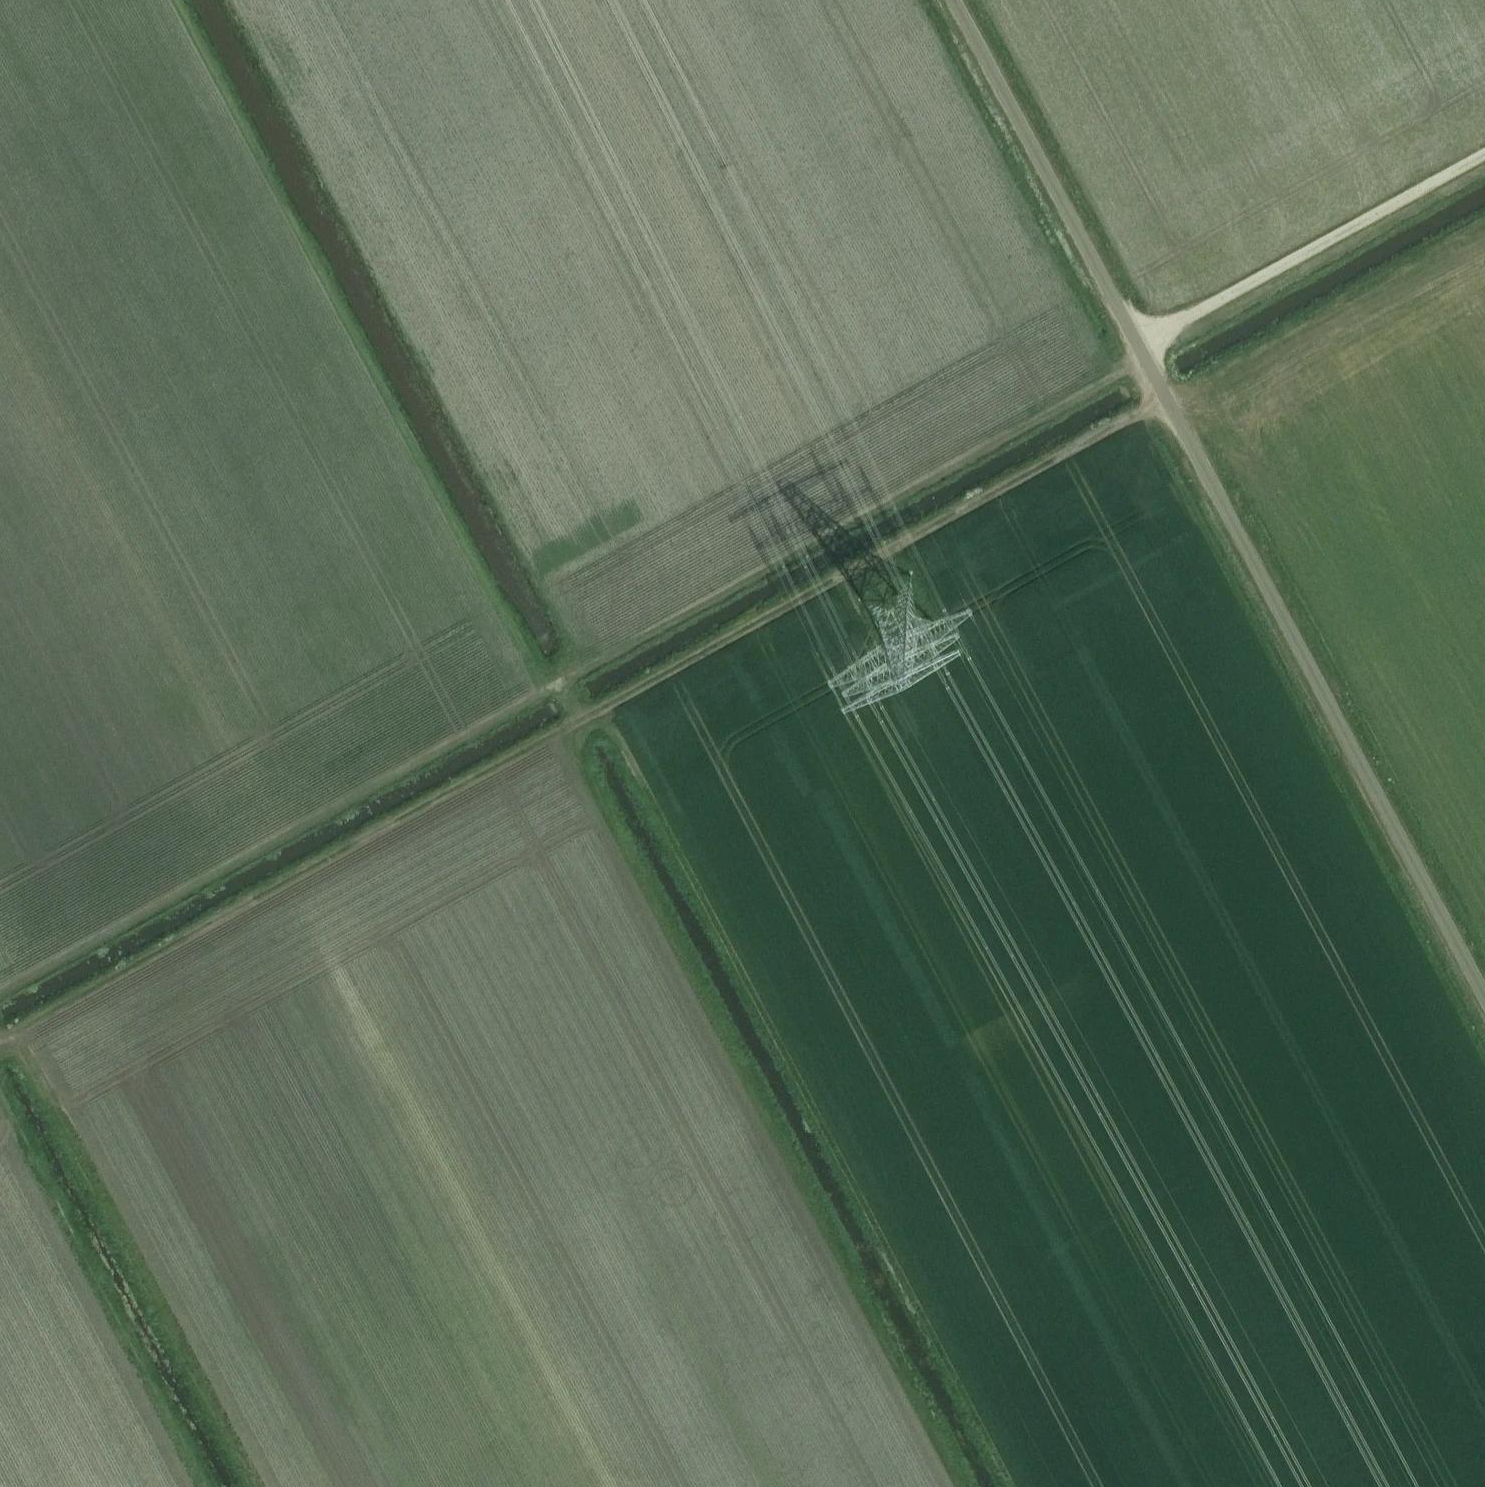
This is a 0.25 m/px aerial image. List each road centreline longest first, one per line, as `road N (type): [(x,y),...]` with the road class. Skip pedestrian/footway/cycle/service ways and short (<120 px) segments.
road 1 (unclassified): [(1484,995),(954,0)]

